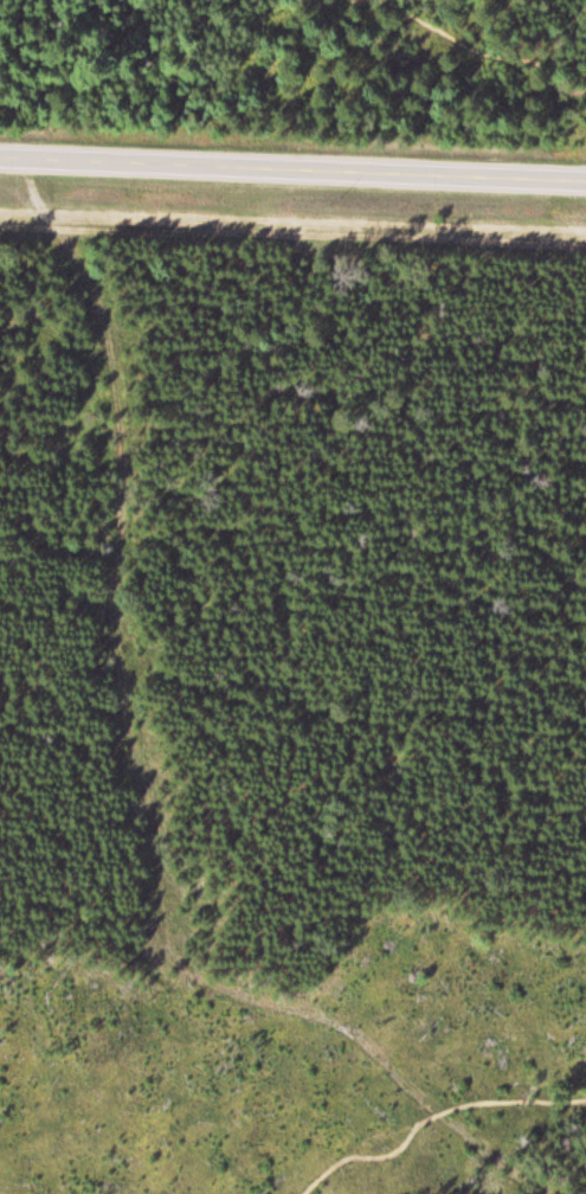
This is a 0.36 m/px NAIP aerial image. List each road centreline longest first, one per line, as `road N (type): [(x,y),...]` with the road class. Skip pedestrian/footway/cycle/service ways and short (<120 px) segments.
road 1 (track): [(556,1193),(322,1016),(199,984),(163,919),(152,800),(112,597),(125,347),(30,156)]
road 2 (tertiary): [(585,179),(0,155)]
road 3 (track): [(585,1094),(468,1097),(358,1141),(294,1193)]
road 4 (track): [(325,0),(367,4),(585,88)]

